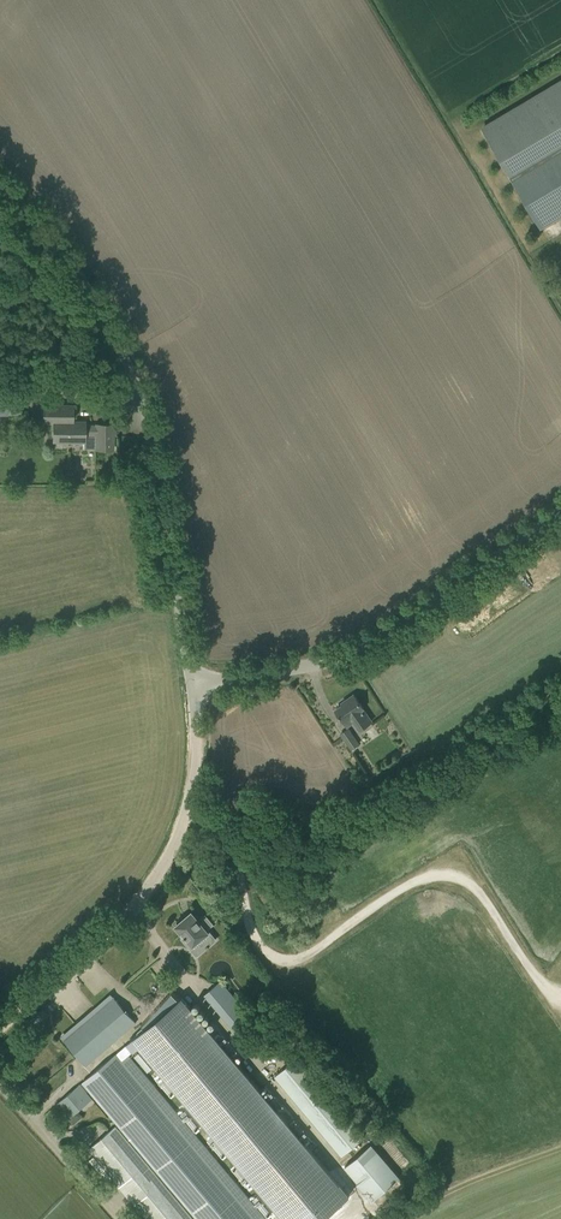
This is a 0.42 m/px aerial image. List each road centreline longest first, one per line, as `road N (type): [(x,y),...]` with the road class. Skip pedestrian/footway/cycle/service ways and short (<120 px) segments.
road 1 (unclassified): [(188,695),(147,430),(115,345),(72,263),(0,185)]
road 2 (unclassified): [(188,695),(340,666),(560,515)]
road 3 (unclassified): [(0,1026),(132,904),(166,856),(178,826),(188,695)]

